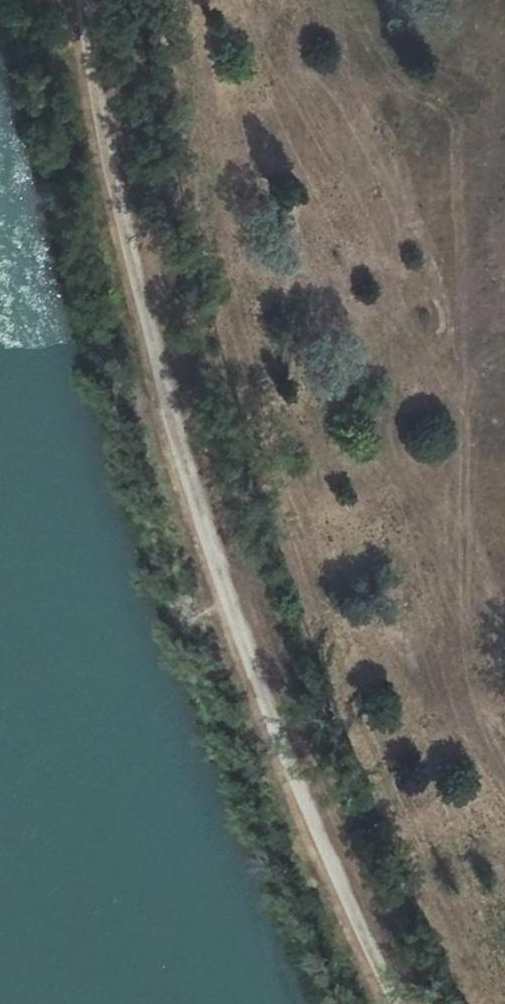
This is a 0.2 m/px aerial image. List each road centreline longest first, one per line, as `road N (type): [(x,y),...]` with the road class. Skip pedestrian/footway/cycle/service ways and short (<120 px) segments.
road 1 (track): [(399,1003),(271,722),(187,474),(118,194),(86,0)]
road 2 (track): [(504,774),(460,677),(502,1)]

